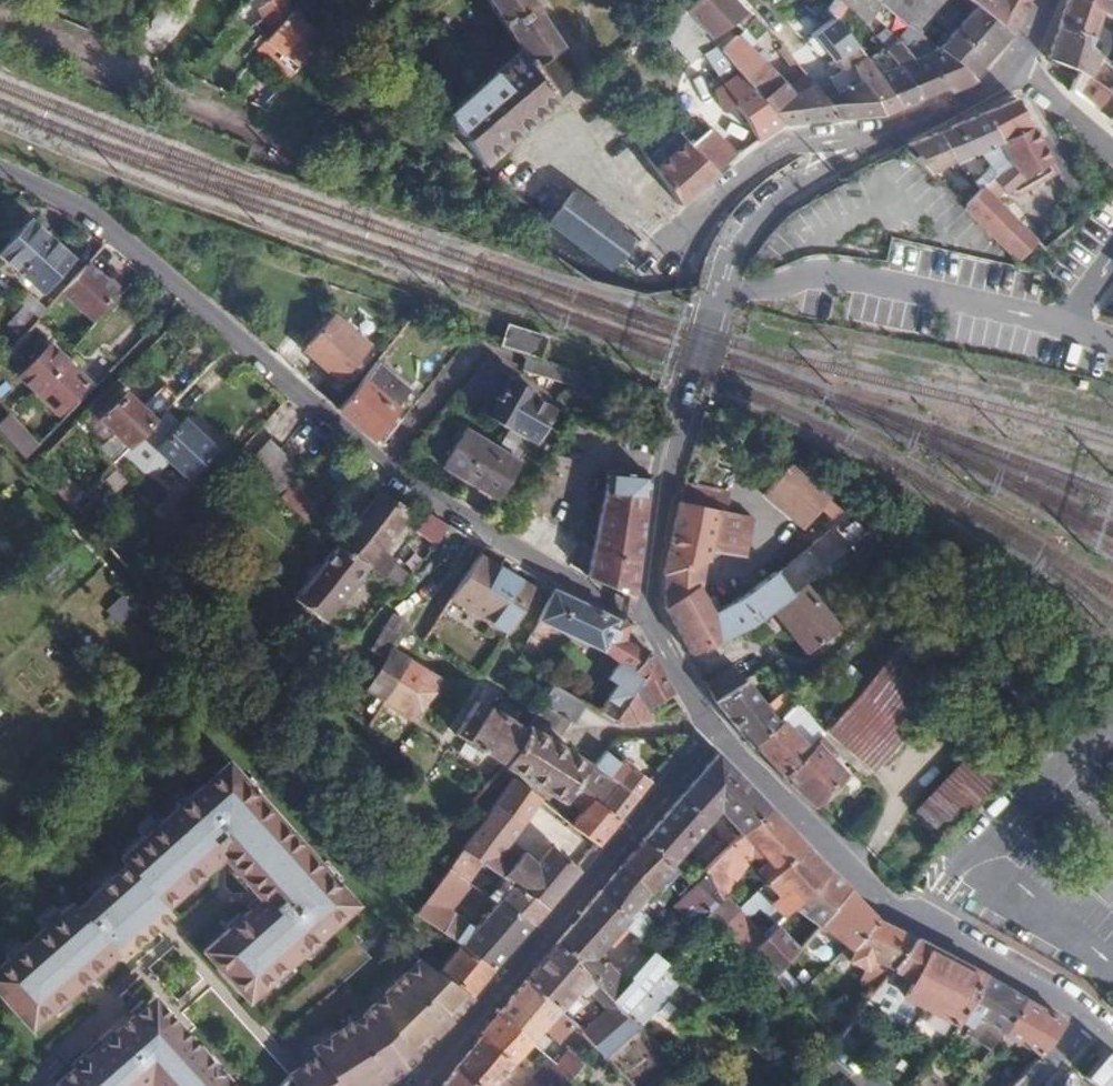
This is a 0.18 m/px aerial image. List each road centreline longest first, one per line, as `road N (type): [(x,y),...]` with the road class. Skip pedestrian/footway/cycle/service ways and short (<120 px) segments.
road 1 (unclassified): [(645,625),(398,477),(94,221),(0,174)]
road 2 (unclassified): [(645,625),(677,419),(742,230),(781,190),(904,128)]
road 3 (unclassified): [(711,726),(884,906),(1089,1018)]
road 4 (unclassified): [(402,1085),(426,1071),(711,726)]
road 5 (unclassified): [(904,128),(797,134),(713,195),(632,276)]
road 6 (unclassified): [(0,14),(208,104)]
road 7 (residential): [(1010,70),(1112,155)]
road 8 (unclassified): [(904,128),(1010,70)]
road 9 (unclassified): [(645,625),(711,726)]

